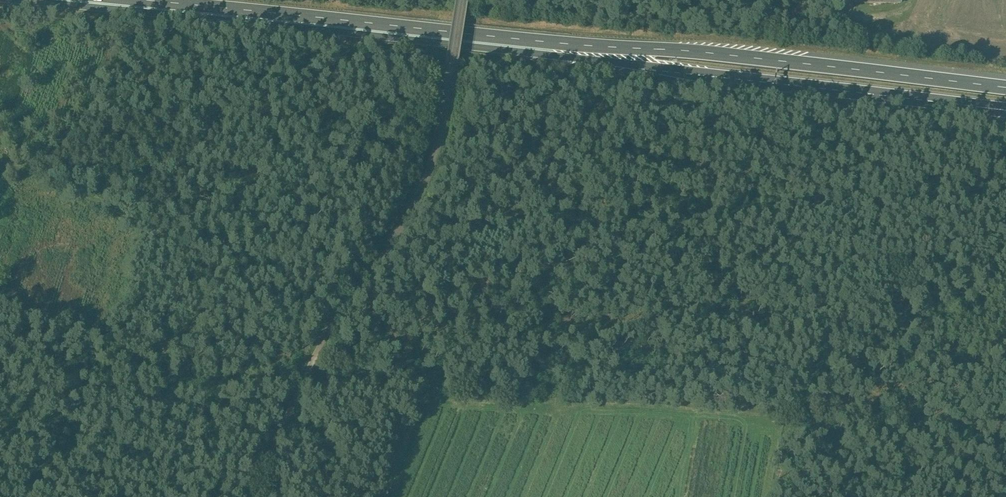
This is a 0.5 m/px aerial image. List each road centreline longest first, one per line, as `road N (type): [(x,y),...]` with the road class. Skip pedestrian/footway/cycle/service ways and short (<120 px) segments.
road 1 (trunk): [(0,2),(968,104)]
road 2 (trunk): [(928,77),(138,0)]
road 3 (residential): [(462,0),(442,119),(419,194),(322,339),(248,496)]

